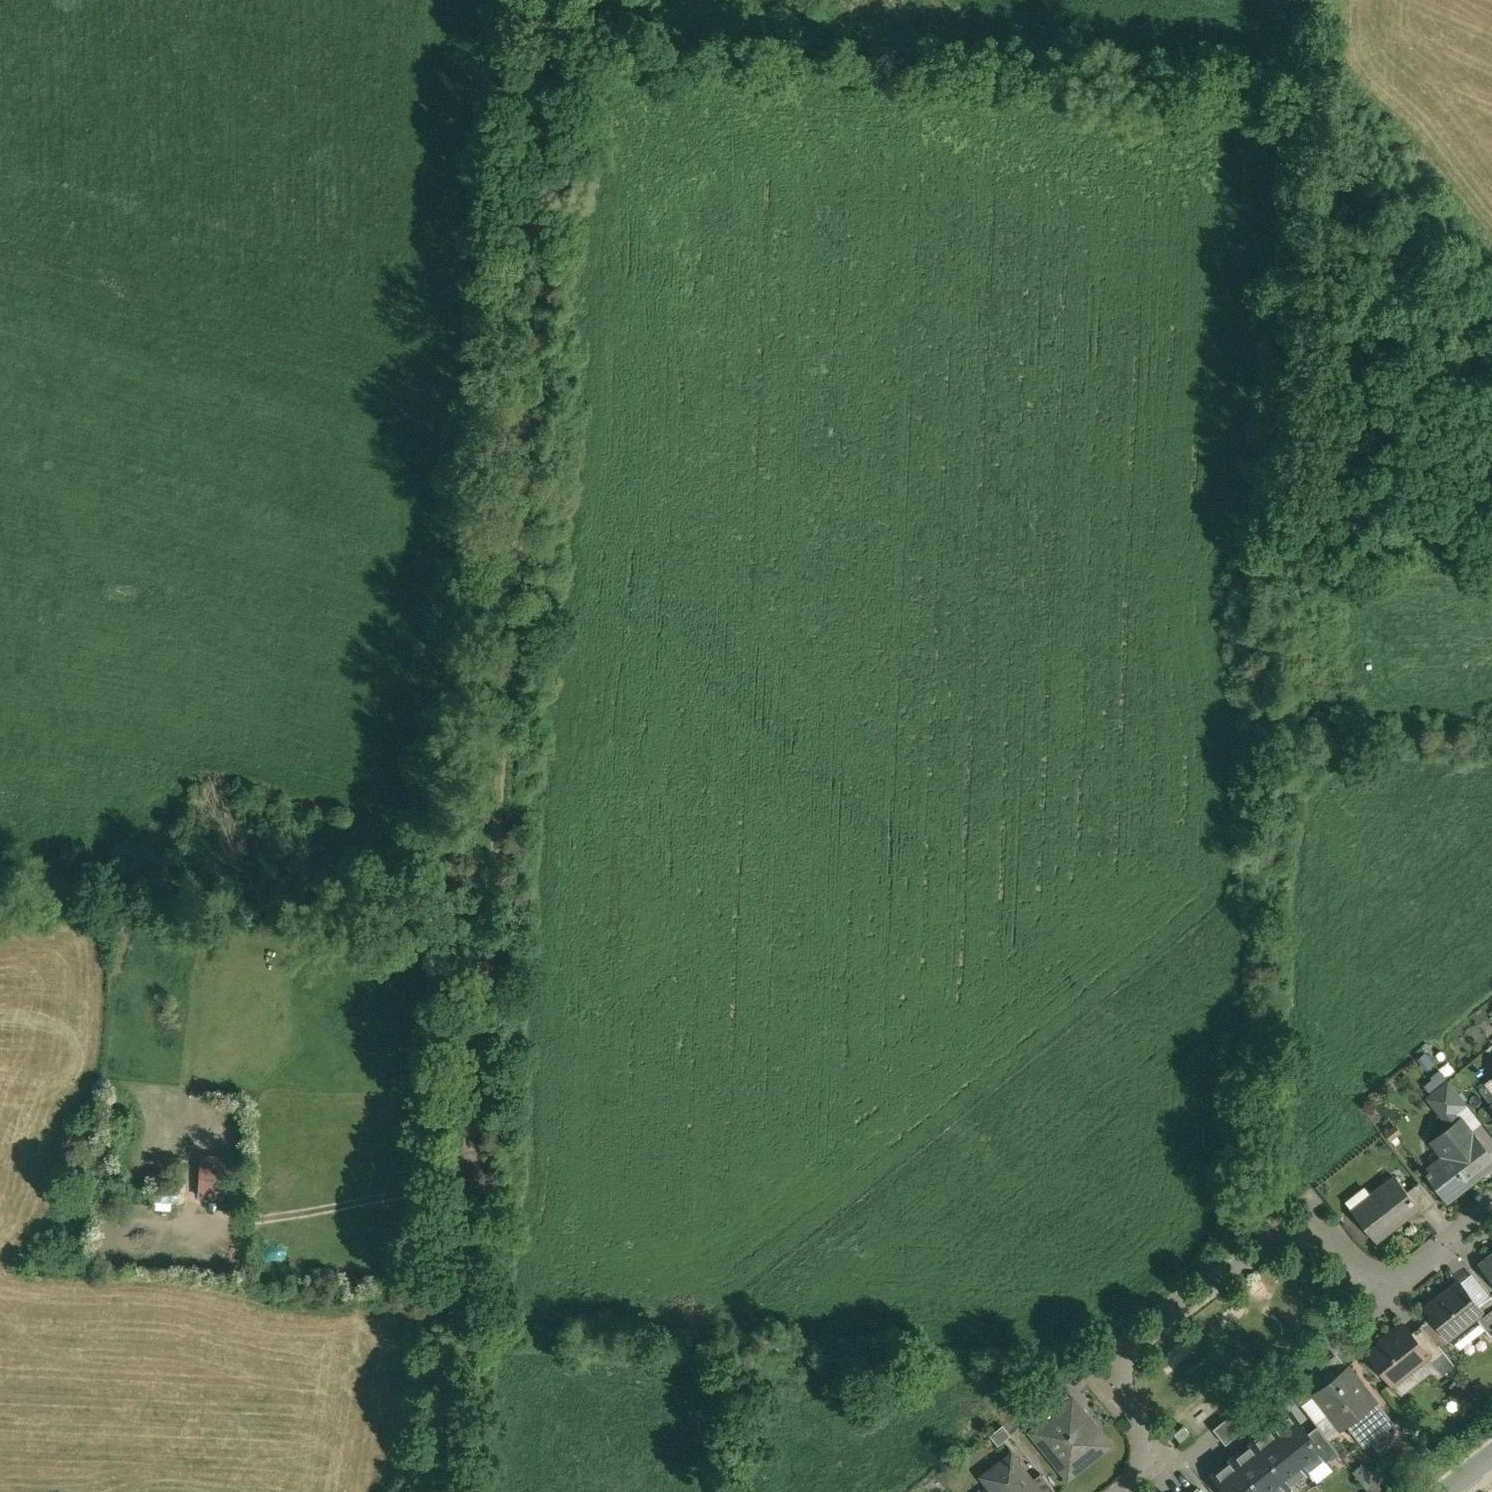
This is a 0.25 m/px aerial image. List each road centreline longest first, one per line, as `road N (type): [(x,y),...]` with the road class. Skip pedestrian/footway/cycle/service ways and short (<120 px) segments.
road 1 (track): [(449,1491),(520,650),(555,0)]
road 2 (residential): [(1491,1208),(1401,1278),(1294,1227),(1112,1362),(1156,1458),(1114,1491)]
road 3 (track): [(230,1215),(474,1185)]

